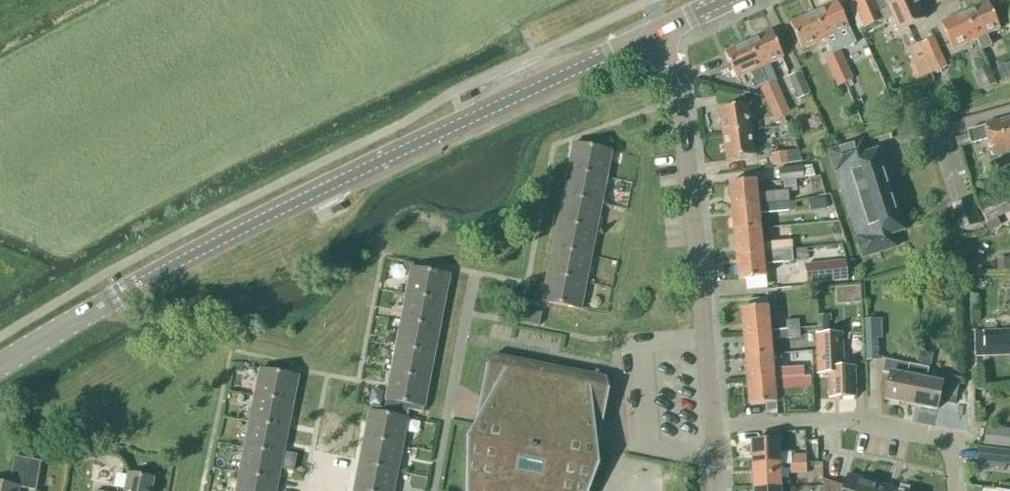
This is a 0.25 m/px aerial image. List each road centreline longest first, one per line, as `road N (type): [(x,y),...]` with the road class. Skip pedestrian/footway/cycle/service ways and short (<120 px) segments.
road 1 (secondary): [(0,366),(278,211),(654,34)]
road 2 (residential): [(712,427),(679,100),(654,34)]
road 3 (residential): [(712,427),(858,421),(952,440),(956,490)]

